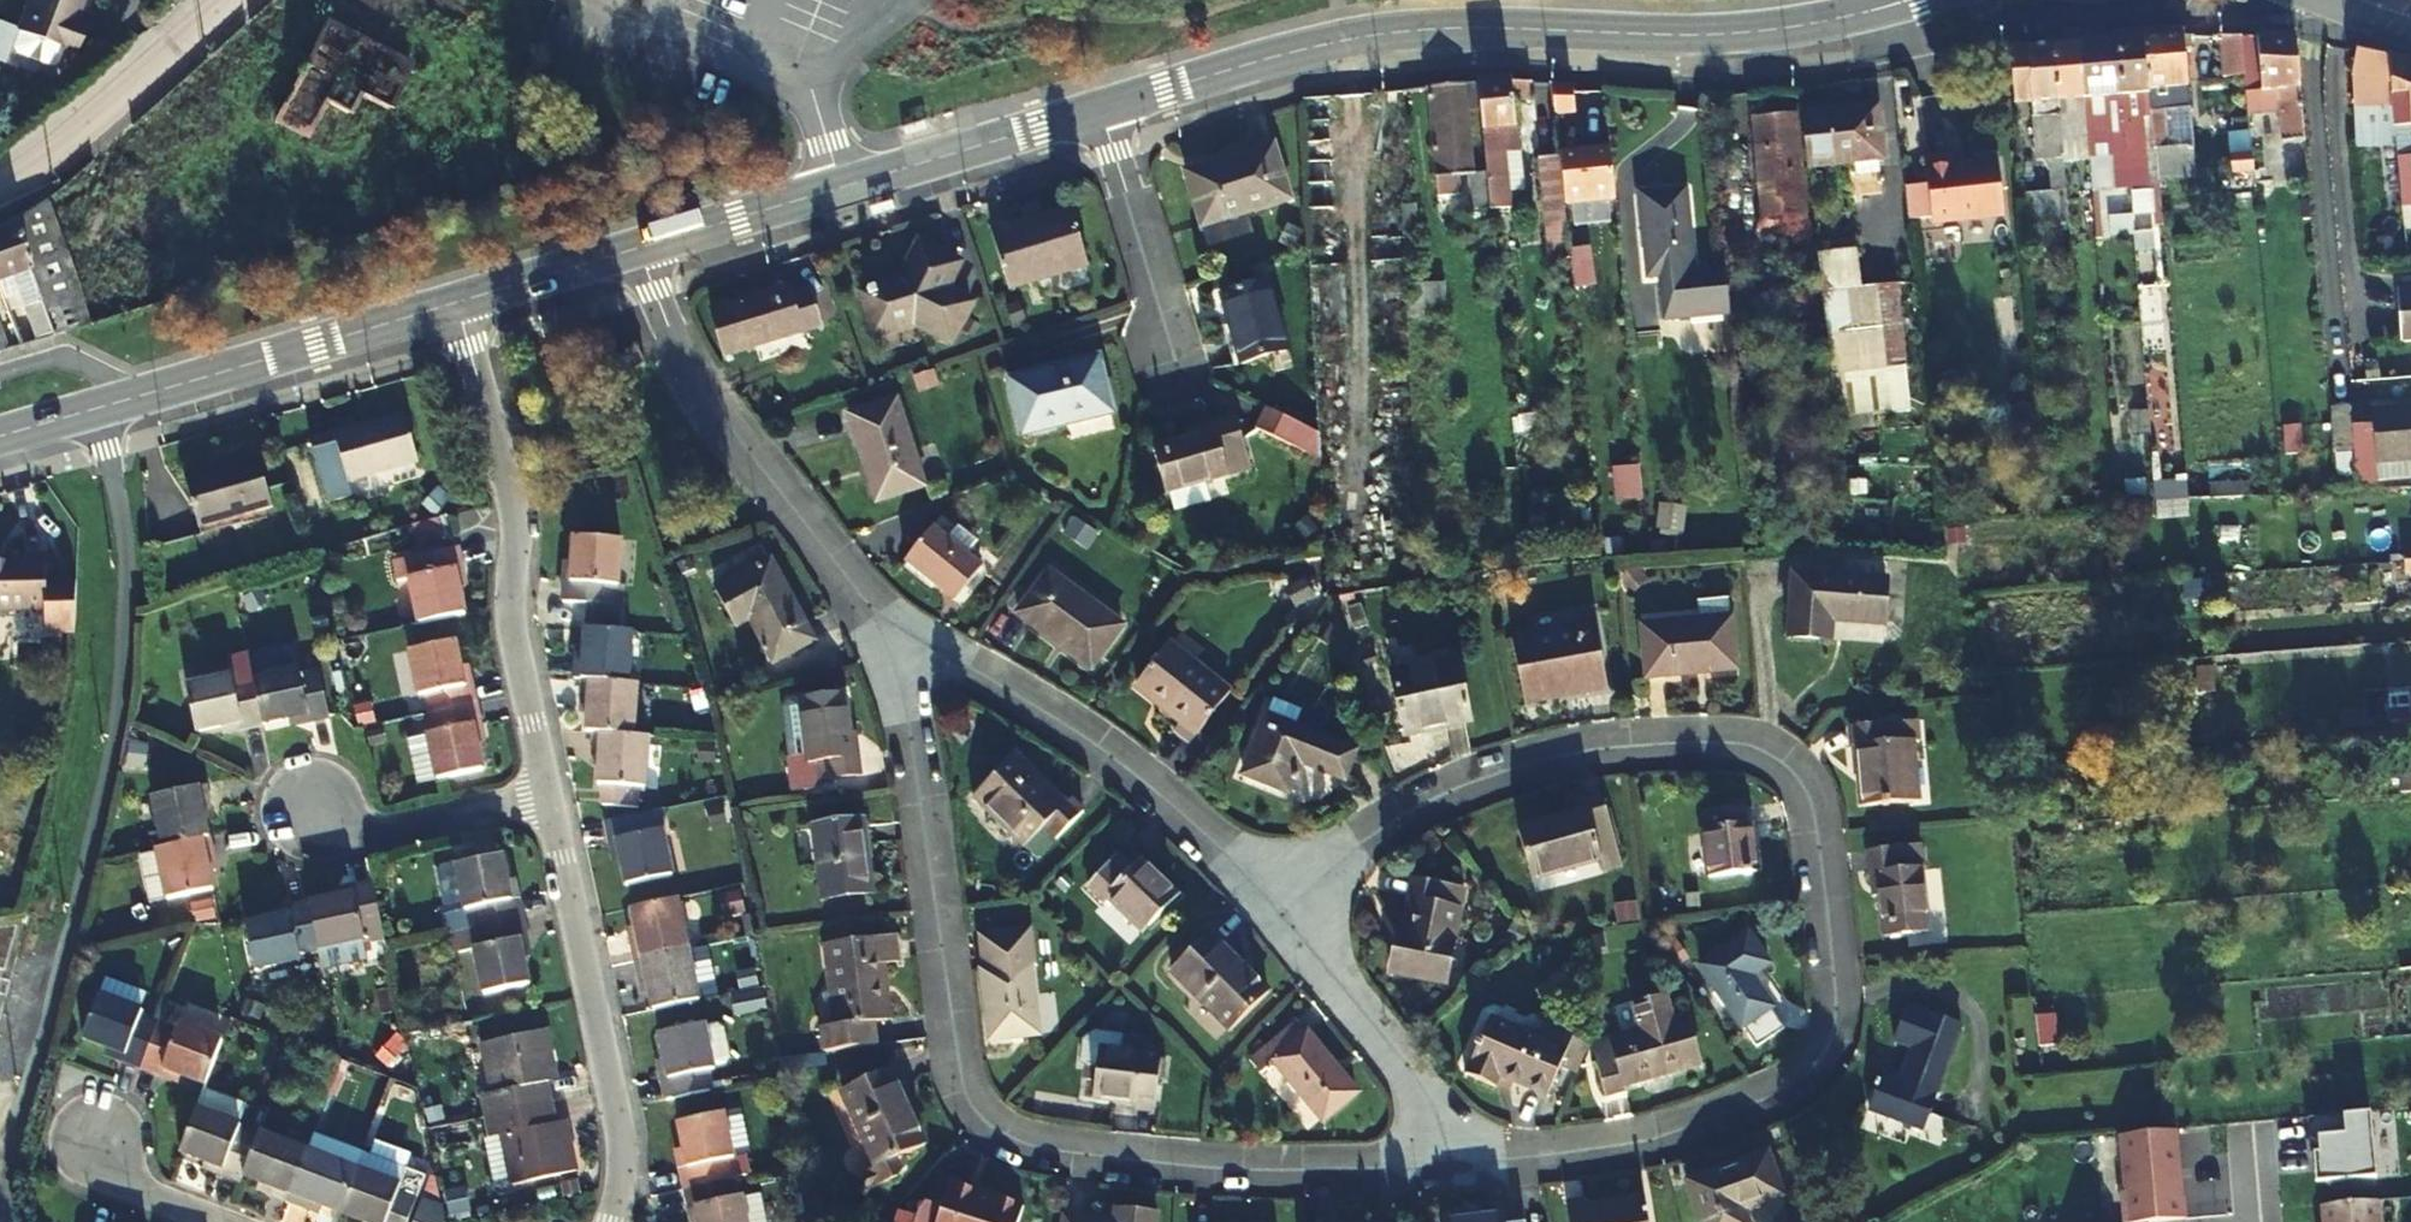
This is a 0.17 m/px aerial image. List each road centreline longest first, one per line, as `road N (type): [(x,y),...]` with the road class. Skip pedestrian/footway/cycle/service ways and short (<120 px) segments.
road 1 (residential): [(1450,1164),(1645,1141),(1782,1092),(1816,1065),(1833,1026),(1833,974),(1815,830),(1802,787),(1774,759),(1738,744),(1576,754),(1430,800),(1269,898)]
road 2 (residential): [(871,611),(909,731),(963,1090),(982,1121),(1040,1148),(1189,1167),(1450,1164)]
road 3 (residential): [(93,409),(116,488),(123,550),(115,722),(95,831),(3,1179),(2,1221)]
road 4 (residential): [(1908,0),(1740,33),(1395,32),(1280,54),(1099,109)]
road 5 (residential): [(453,303),(518,519),(511,617),(547,790)]
road 6 (residential): [(871,611),(1091,743),(1269,898)]
road 7 (residential): [(1099,109),(639,247)]
road 8 (residential): [(547,790),(621,1143),(613,1221)]
road 9 (residential): [(639,247),(665,323),(711,408),(871,611)]
road 10 (residential): [(453,303),(93,409)]
road 11 (residential): [(1269,898),(1424,1091),(1450,1164)]
road 12 (residential): [(227,0),(42,161),(0,187)]
road 13 (residential): [(1099,109),(1178,367)]
road 14 (residential): [(547,790),(384,826),(345,828),(300,818)]
road 15 (residential): [(639,247),(453,303)]
road 16 (residential): [(217,1221),(141,1193),(97,1142)]

